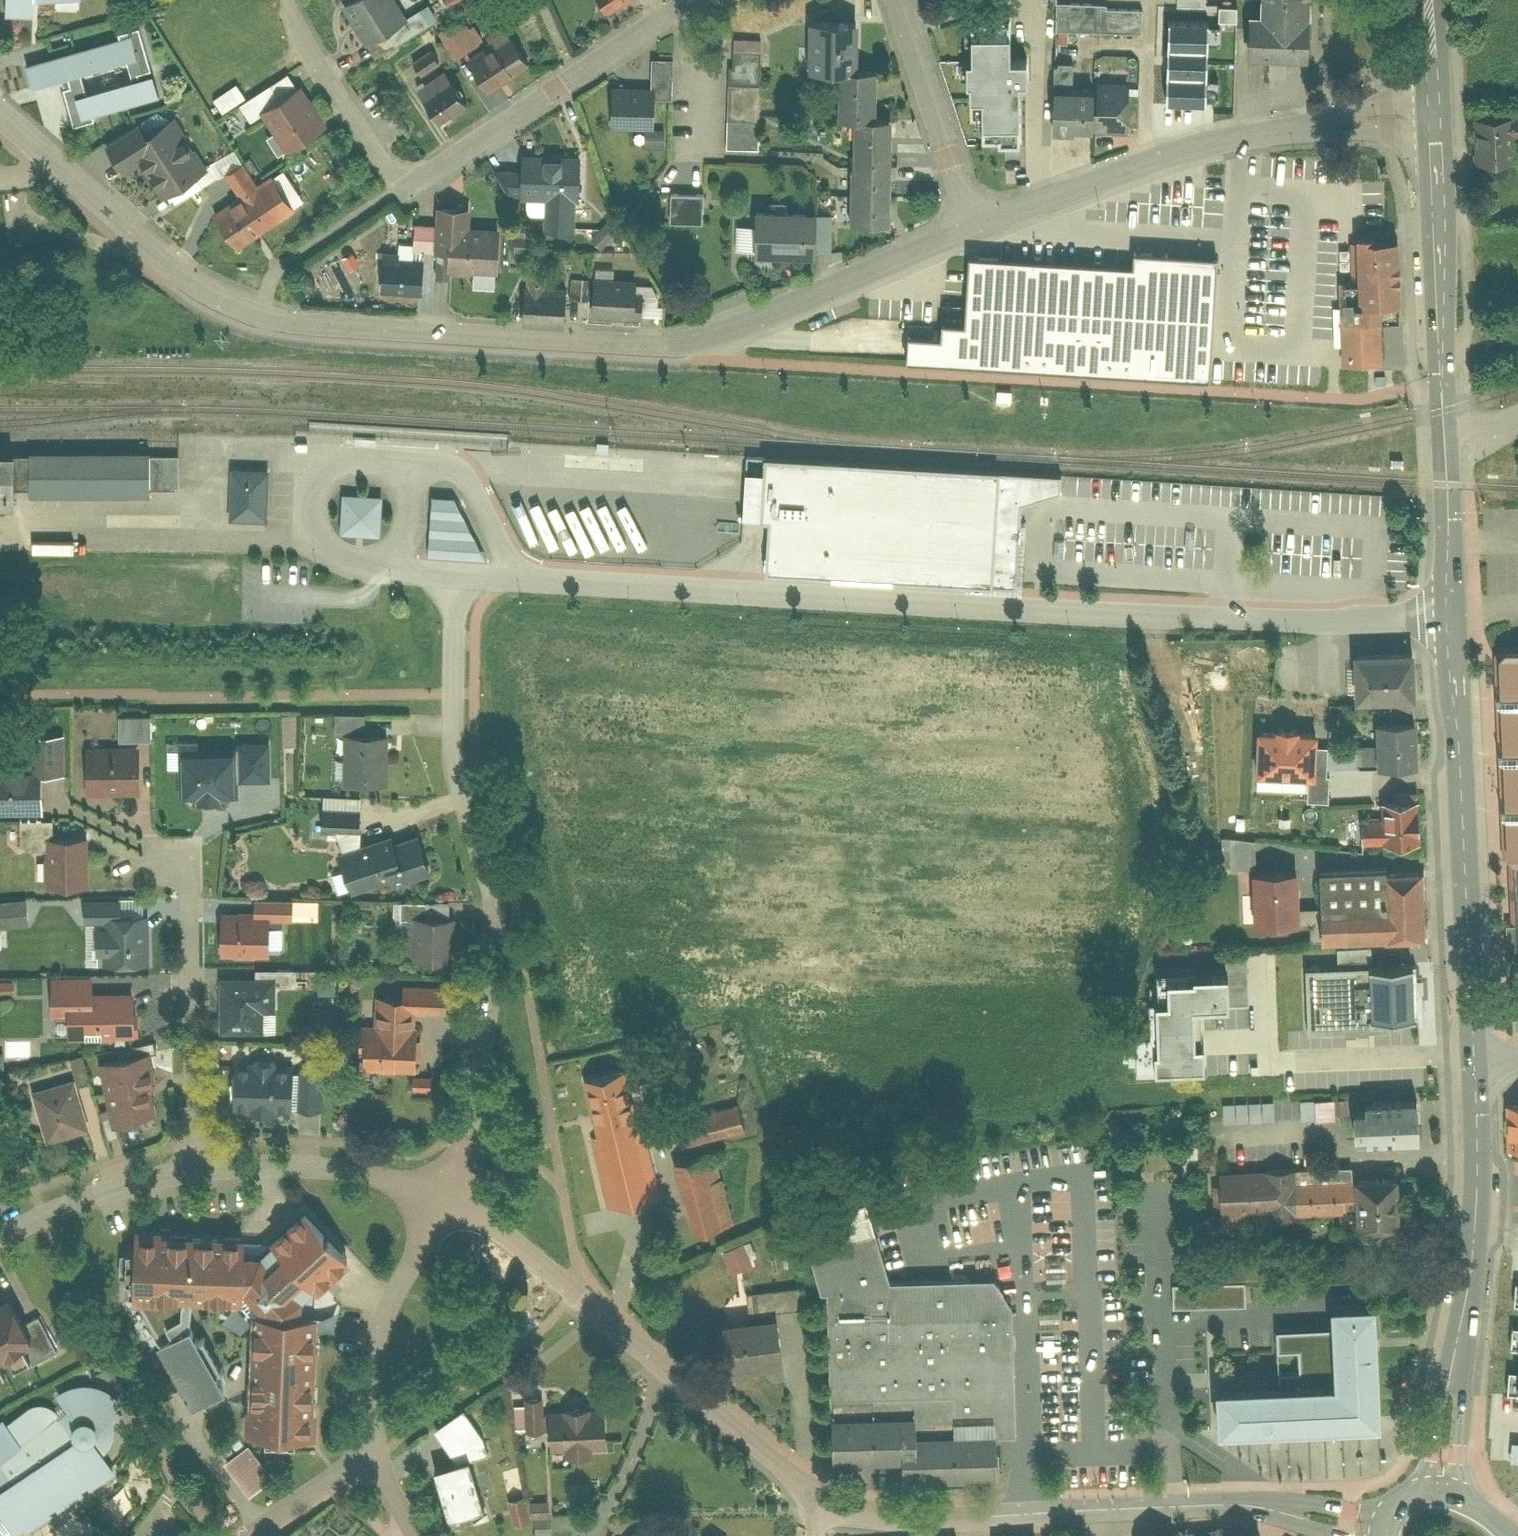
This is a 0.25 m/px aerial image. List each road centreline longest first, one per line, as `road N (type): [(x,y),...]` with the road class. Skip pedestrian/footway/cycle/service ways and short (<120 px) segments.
road 1 (residential): [(1453,652),(1286,667),(1097,665),(456,615)]
road 2 (residential): [(0,112),(191,278),(280,324),(676,340)]
road 3 (residential): [(440,1199),(481,1063),(496,945),(488,885),(453,757),(456,615)]
road 4 (residential): [(819,1500),(574,1294),(440,1199)]
road 5 (residential): [(1430,118),(1359,118),(1244,134),(972,225)]
road 6 (residential): [(456,615),(0,598)]
road 7 (secondary): [(1439,1491),(1476,1208),(1475,1062)]
road 8 (secondary): [(1475,1062),(1453,652)]
road 9 (secondary): [(1445,443),(1430,118)]
road 10 (residential): [(693,0),(576,55),(422,169)]
road 11 (residential): [(972,225),(718,332),(676,340)]
road 12 (residential): [(192,1164),(189,859)]
road 13 (residential): [(1107,1510),(879,1516),(819,1500)]
road 14 (residential): [(1382,1526),(1258,1500),(1107,1510)]
road 15 (residential): [(440,1199),(379,1335),(375,1451)]
road 16 (residential): [(440,1199),(373,1176),(192,1164)]
road 17 (residential): [(895,0),(972,225)]
road 18 (residential): [(293,0),(360,134),(422,169)]
road 19 (secondary): [(1453,652),(1445,443)]
road 20 (residential): [(192,1164),(79,1201),(0,1238)]
road 21 (residential): [(375,1451),(252,1535)]

